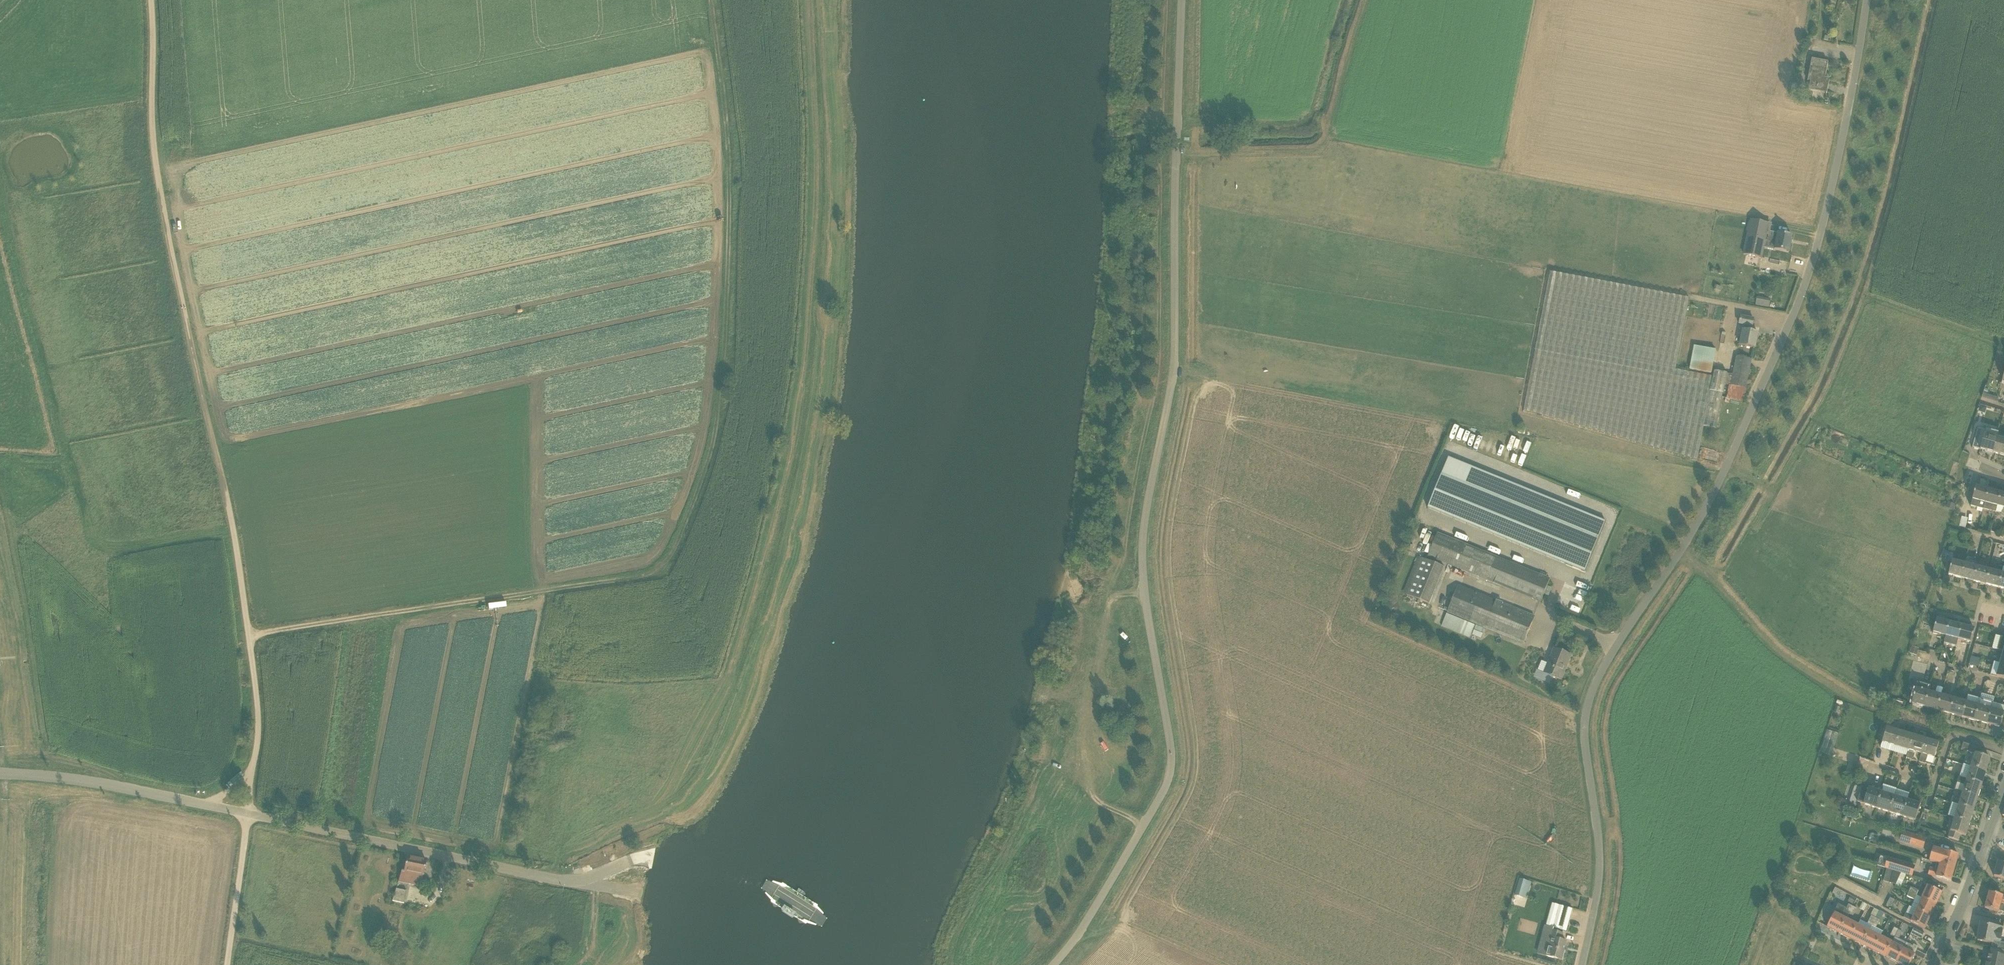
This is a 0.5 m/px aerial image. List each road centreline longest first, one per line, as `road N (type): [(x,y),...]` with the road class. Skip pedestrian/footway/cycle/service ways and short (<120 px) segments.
road 1 (unclassified): [(1582,964),(1601,863),(1584,742),(1591,693),(1681,554),(1795,312),(1850,112),(1867,0)]
road 2 (unclassified): [(1055,964),(1087,928),(1164,790),(1173,760),(1142,562),(1174,362),(1181,0)]
road 3 (track): [(250,635),(632,579),(670,557),(712,447),(724,351),(729,156),(711,0)]
road 4 (track): [(151,0),(153,144),(235,531),(256,696),(230,964)]
road 5 (tertiary): [(655,857),(563,881),(111,785),(4,774)]
road 6 (track): [(1176,154),(1320,147),(1366,0)]
road 7 (residential): [(1934,964),(1968,899),(2003,783)]

